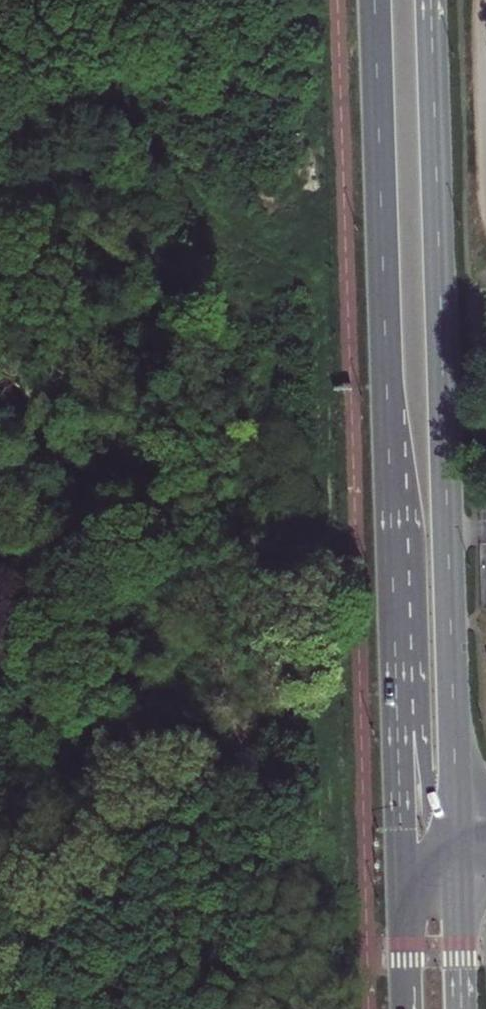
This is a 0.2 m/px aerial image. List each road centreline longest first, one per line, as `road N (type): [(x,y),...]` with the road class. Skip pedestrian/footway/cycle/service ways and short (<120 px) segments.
road 1 (primary): [(375,0),(404,846)]
road 2 (primary): [(456,844),(430,0)]
road 3 (primary): [(462,1008),(456,844)]
road 4 (primary): [(404,846),(408,1008)]

